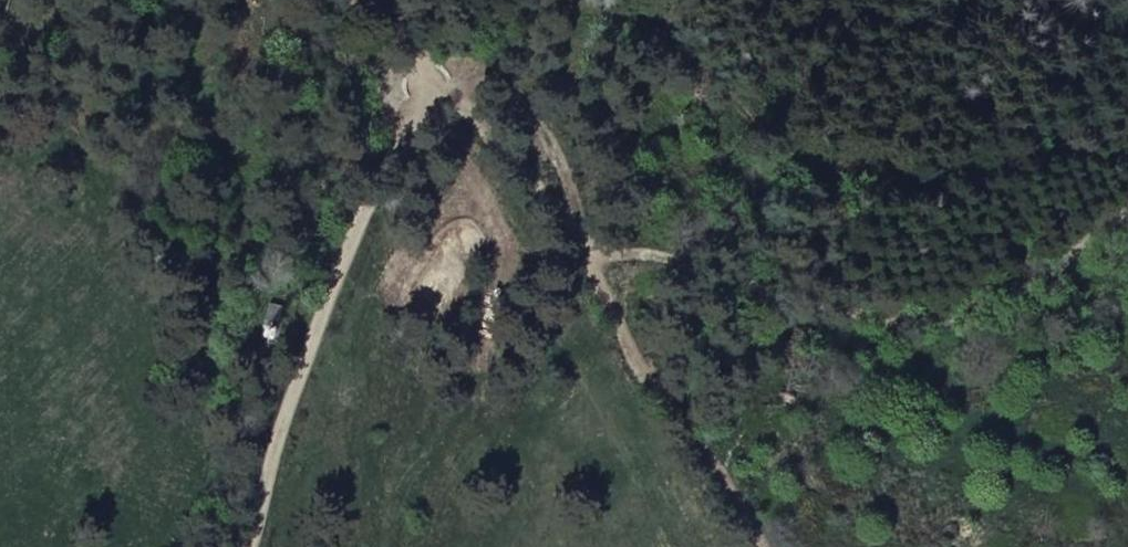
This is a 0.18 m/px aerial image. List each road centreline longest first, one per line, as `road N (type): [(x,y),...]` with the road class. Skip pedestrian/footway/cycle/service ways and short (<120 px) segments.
road 1 (track): [(594,257),(653,253),(818,305),(951,300),(1064,256),(1127,212)]
road 2 (track): [(247,546),(314,339),(428,89)]
road 3 (track): [(594,257),(666,401),(764,546)]
road 4 (track): [(428,89),(532,134),(594,257)]

